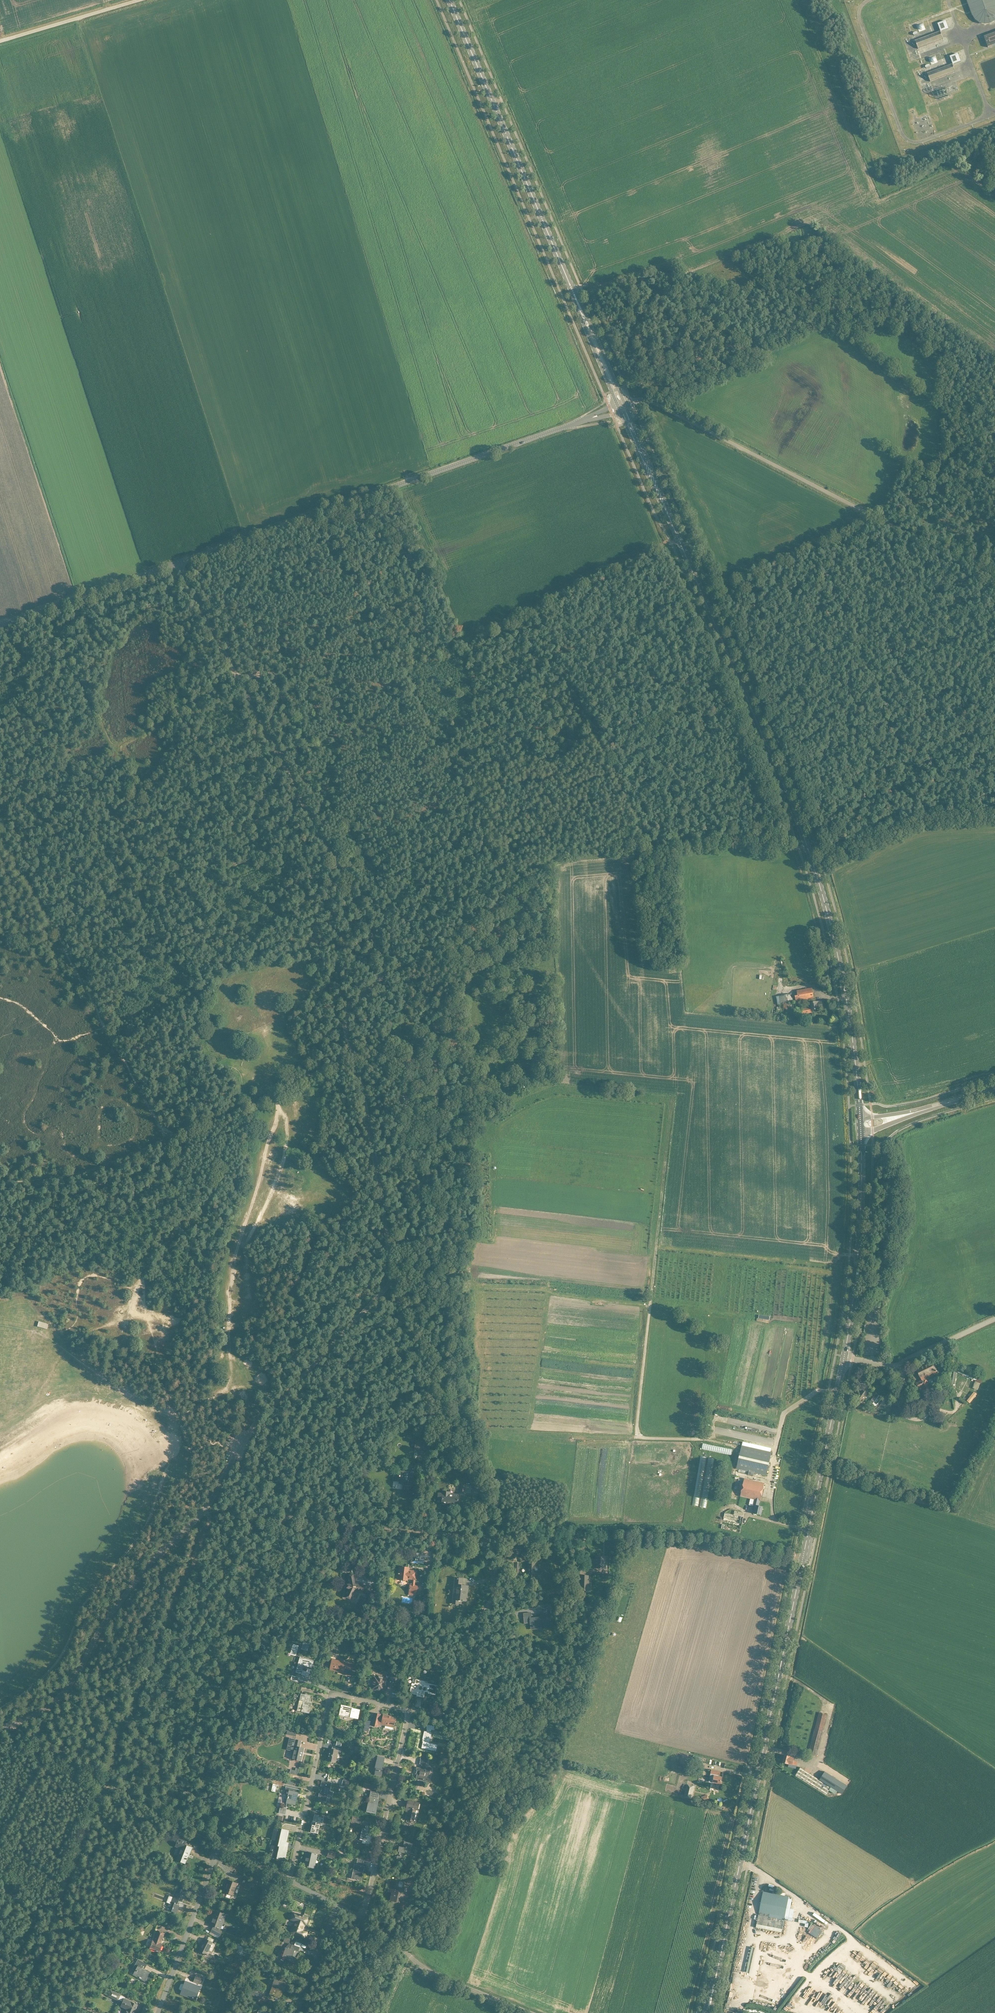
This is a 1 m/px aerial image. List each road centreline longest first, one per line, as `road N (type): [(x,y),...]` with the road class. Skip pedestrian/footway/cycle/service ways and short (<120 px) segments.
road 1 (unclassified): [(239,1449),(263,1411),(391,1278),(344,1024),(349,1006),(383,967),(178,562)]
road 2 (primary): [(861,1124),(849,1014),(814,868),(622,406)]
road 3 (unclassified): [(178,562),(622,406)]
road 4 (primary): [(707,2012),(803,1559)]
road 5 (track): [(380,979),(554,866),(806,844)]
road 6 (primary): [(622,406),(449,0)]
road 7 (unclassified): [(994,579),(654,403),(622,406)]
road 8 (unclassified): [(239,1449),(205,1510),(113,1611),(73,1682),(35,1716),(0,1725)]
road 9 (unclassified): [(803,1559),(707,1542),(483,1538)]
road 10 (unclassified): [(290,1881),(330,1698),(409,1710)]
road 11 (primary): [(844,1356),(858,1254),(861,1124)]
road 12 (unclassified): [(363,1918),(409,1710)]
road 13 (primary): [(803,1559),(844,1356)]
road 14 (unclassified): [(531,2012),(431,1972),(363,1918)]
road 15 (unclassified): [(0,625),(178,562)]
road 16 (unclassified): [(158,2012),(220,1845)]
road 17 (track): [(247,1244),(283,1168),(287,1140),(277,1088)]
road 18 (unclassified): [(844,1356),(897,1365),(994,1319)]
road 19 (unclassified): [(0,41),(139,0)]
road 20 (track): [(239,681),(277,670),(300,734),(300,744),(279,757)]
road 21 (unclassified): [(483,1538),(344,1524)]
road 22 (unclassified): [(409,1710),(447,1711),(461,1648),(479,1616)]
road 23 (tertiary): [(861,1124),(994,1089)]
road 24 (track): [(247,1244),(233,1307),(245,1302),(250,1286),(248,1250)]
road 25 (track): [(214,1842),(103,1781)]
road 26 (track): [(0,1434),(59,1397),(112,1383)]

